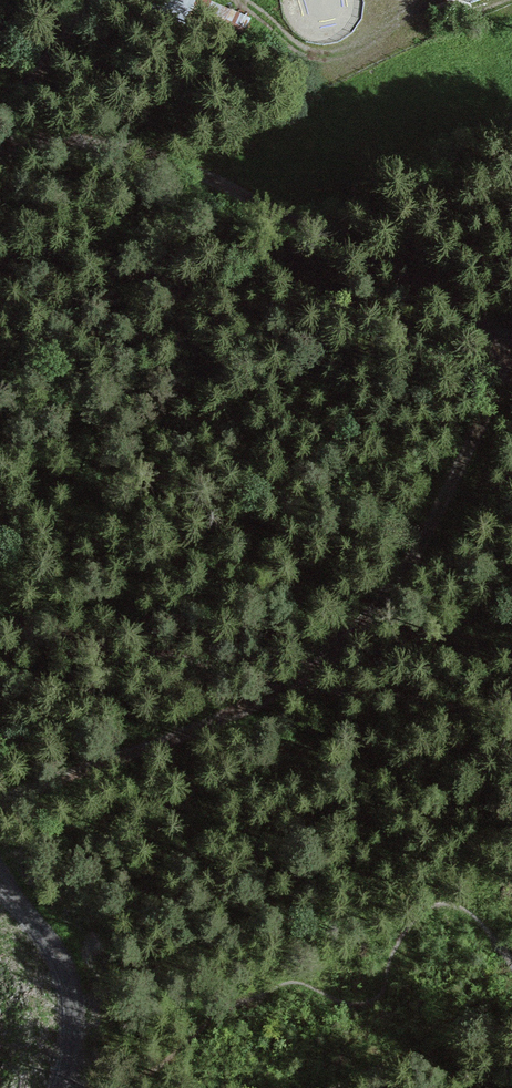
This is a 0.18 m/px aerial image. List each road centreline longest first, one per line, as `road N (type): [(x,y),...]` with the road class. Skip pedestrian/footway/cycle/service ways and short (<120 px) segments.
road 1 (track): [(0,154),(57,139),(142,148),(420,279),(511,343)]
road 2 (track): [(511,696),(476,680),(294,680),(0,810)]
road 3 (track): [(511,354),(418,554),(369,621),(294,680)]
road 4 (track): [(0,622),(294,680)]

